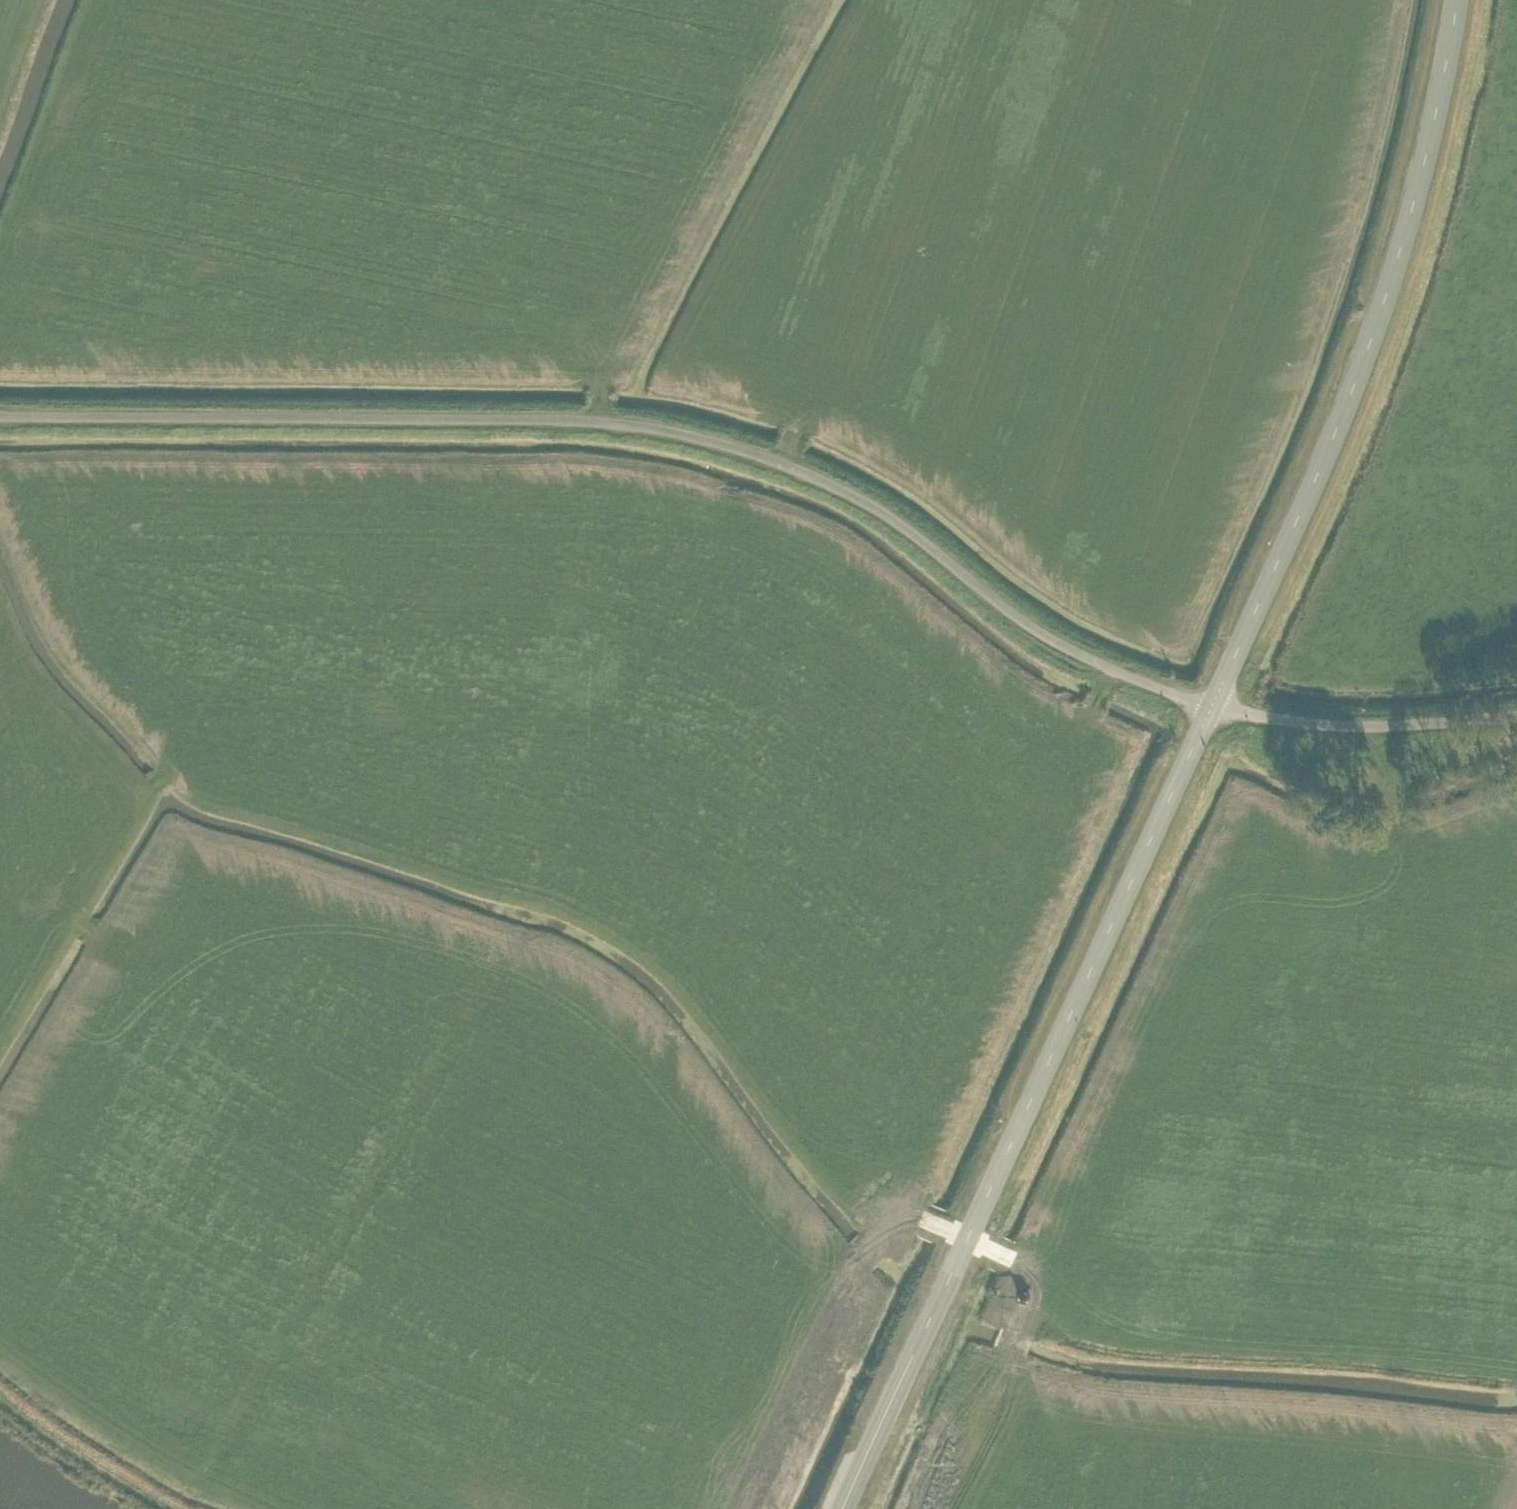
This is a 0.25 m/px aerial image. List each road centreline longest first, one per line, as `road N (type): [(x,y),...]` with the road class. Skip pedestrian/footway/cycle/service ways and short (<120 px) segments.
road 1 (unclassified): [(1213,704),(1074,650),(878,507),(725,445),(576,419),(0,413)]
road 2 (secondary): [(844,1508),(1213,704)]
road 3 (secondary): [(1213,704),(1333,440),(1418,190),(1458,0)]
road 4 (unclassified): [(1213,704),(1365,726),(1516,714)]

